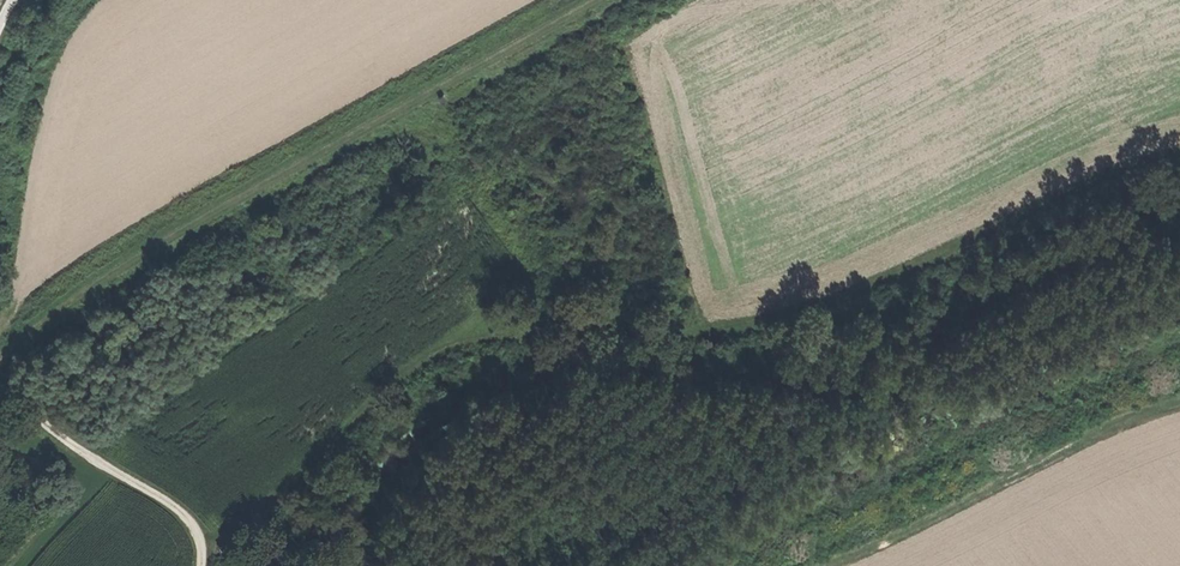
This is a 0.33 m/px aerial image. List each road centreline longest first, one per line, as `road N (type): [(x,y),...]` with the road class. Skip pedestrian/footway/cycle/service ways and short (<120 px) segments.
road 1 (track): [(0,361),(54,312),(595,0)]
road 2 (track): [(831,565),(1053,454),(1179,407)]
road 3 (track): [(0,389),(97,465),(172,509),(196,531),(202,565)]

